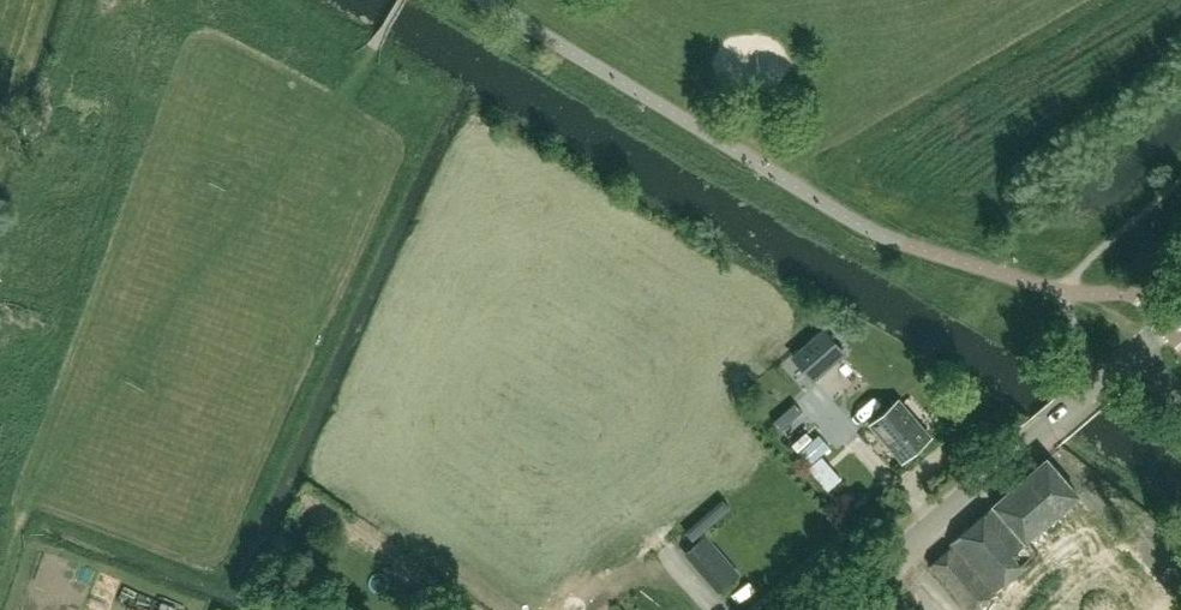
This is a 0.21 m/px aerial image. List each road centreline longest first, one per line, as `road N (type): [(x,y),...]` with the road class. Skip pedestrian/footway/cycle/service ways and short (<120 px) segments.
road 1 (unclassified): [(836,609),(1131,355)]

